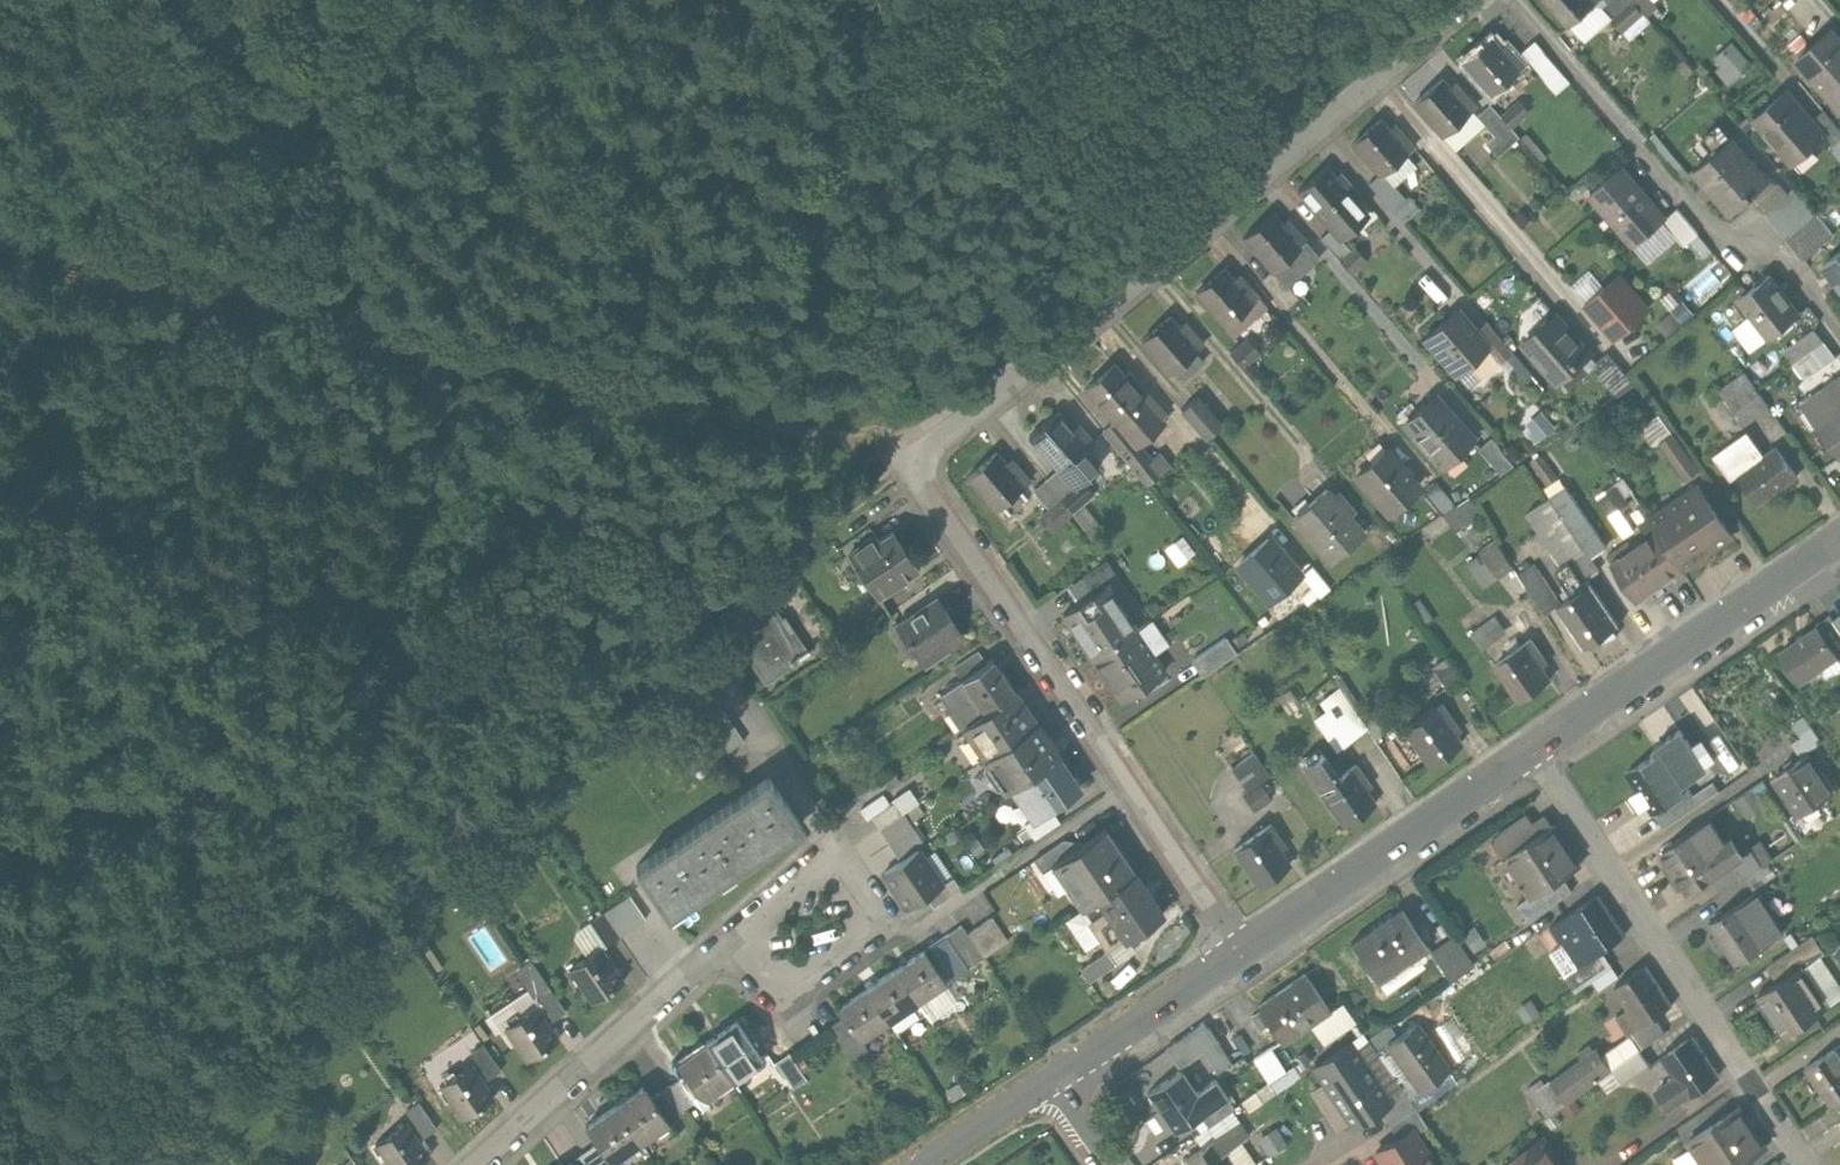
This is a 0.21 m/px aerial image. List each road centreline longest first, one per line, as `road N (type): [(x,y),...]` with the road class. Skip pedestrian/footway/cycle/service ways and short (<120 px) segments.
road 1 (residential): [(1240,951),(908,469),(1473,0)]
road 2 (track): [(0,840),(491,664),(855,456)]
road 3 (track): [(0,215),(769,418),(855,456)]
road 4 (residential): [(1810,1164),(1532,750)]
road 5 (residential): [(1509,0),(1694,225),(1710,239),(1745,244),(1784,266),(1839,337)]
road 6 (secondary): [(1839,542),(1532,750)]
road 7 (secondary): [(1532,750),(1240,951)]
road 8 (residential): [(729,943),(831,856),(895,940),(810,996)]
road 9 (residential): [(477,1164),(729,943)]
road 10 (track): [(316,0),(365,311)]
road 11 (secondary): [(1240,951),(1060,1078)]
road 12 (secondary): [(1060,1078),(928,1164)]

